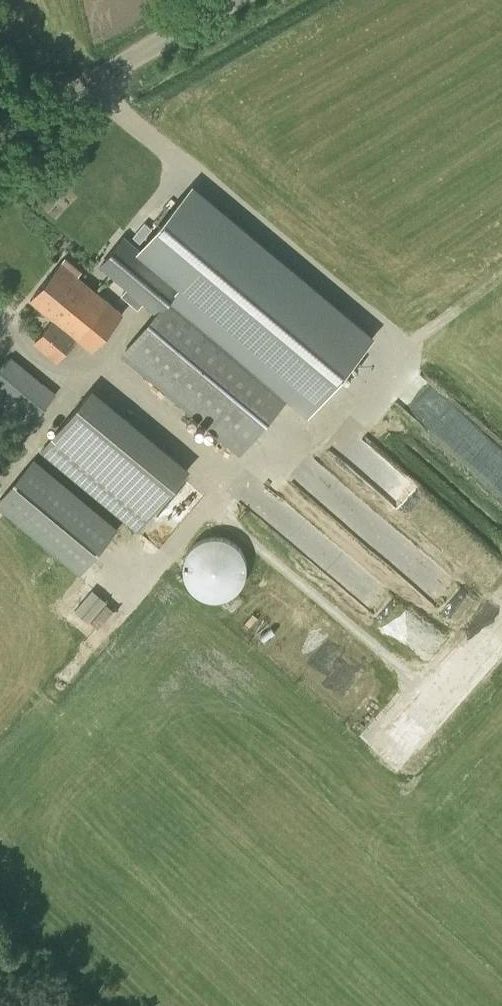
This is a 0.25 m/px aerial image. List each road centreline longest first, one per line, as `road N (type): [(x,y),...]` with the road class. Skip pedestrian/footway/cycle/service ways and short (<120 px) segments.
road 1 (unclassified): [(0,127),(216,0)]

